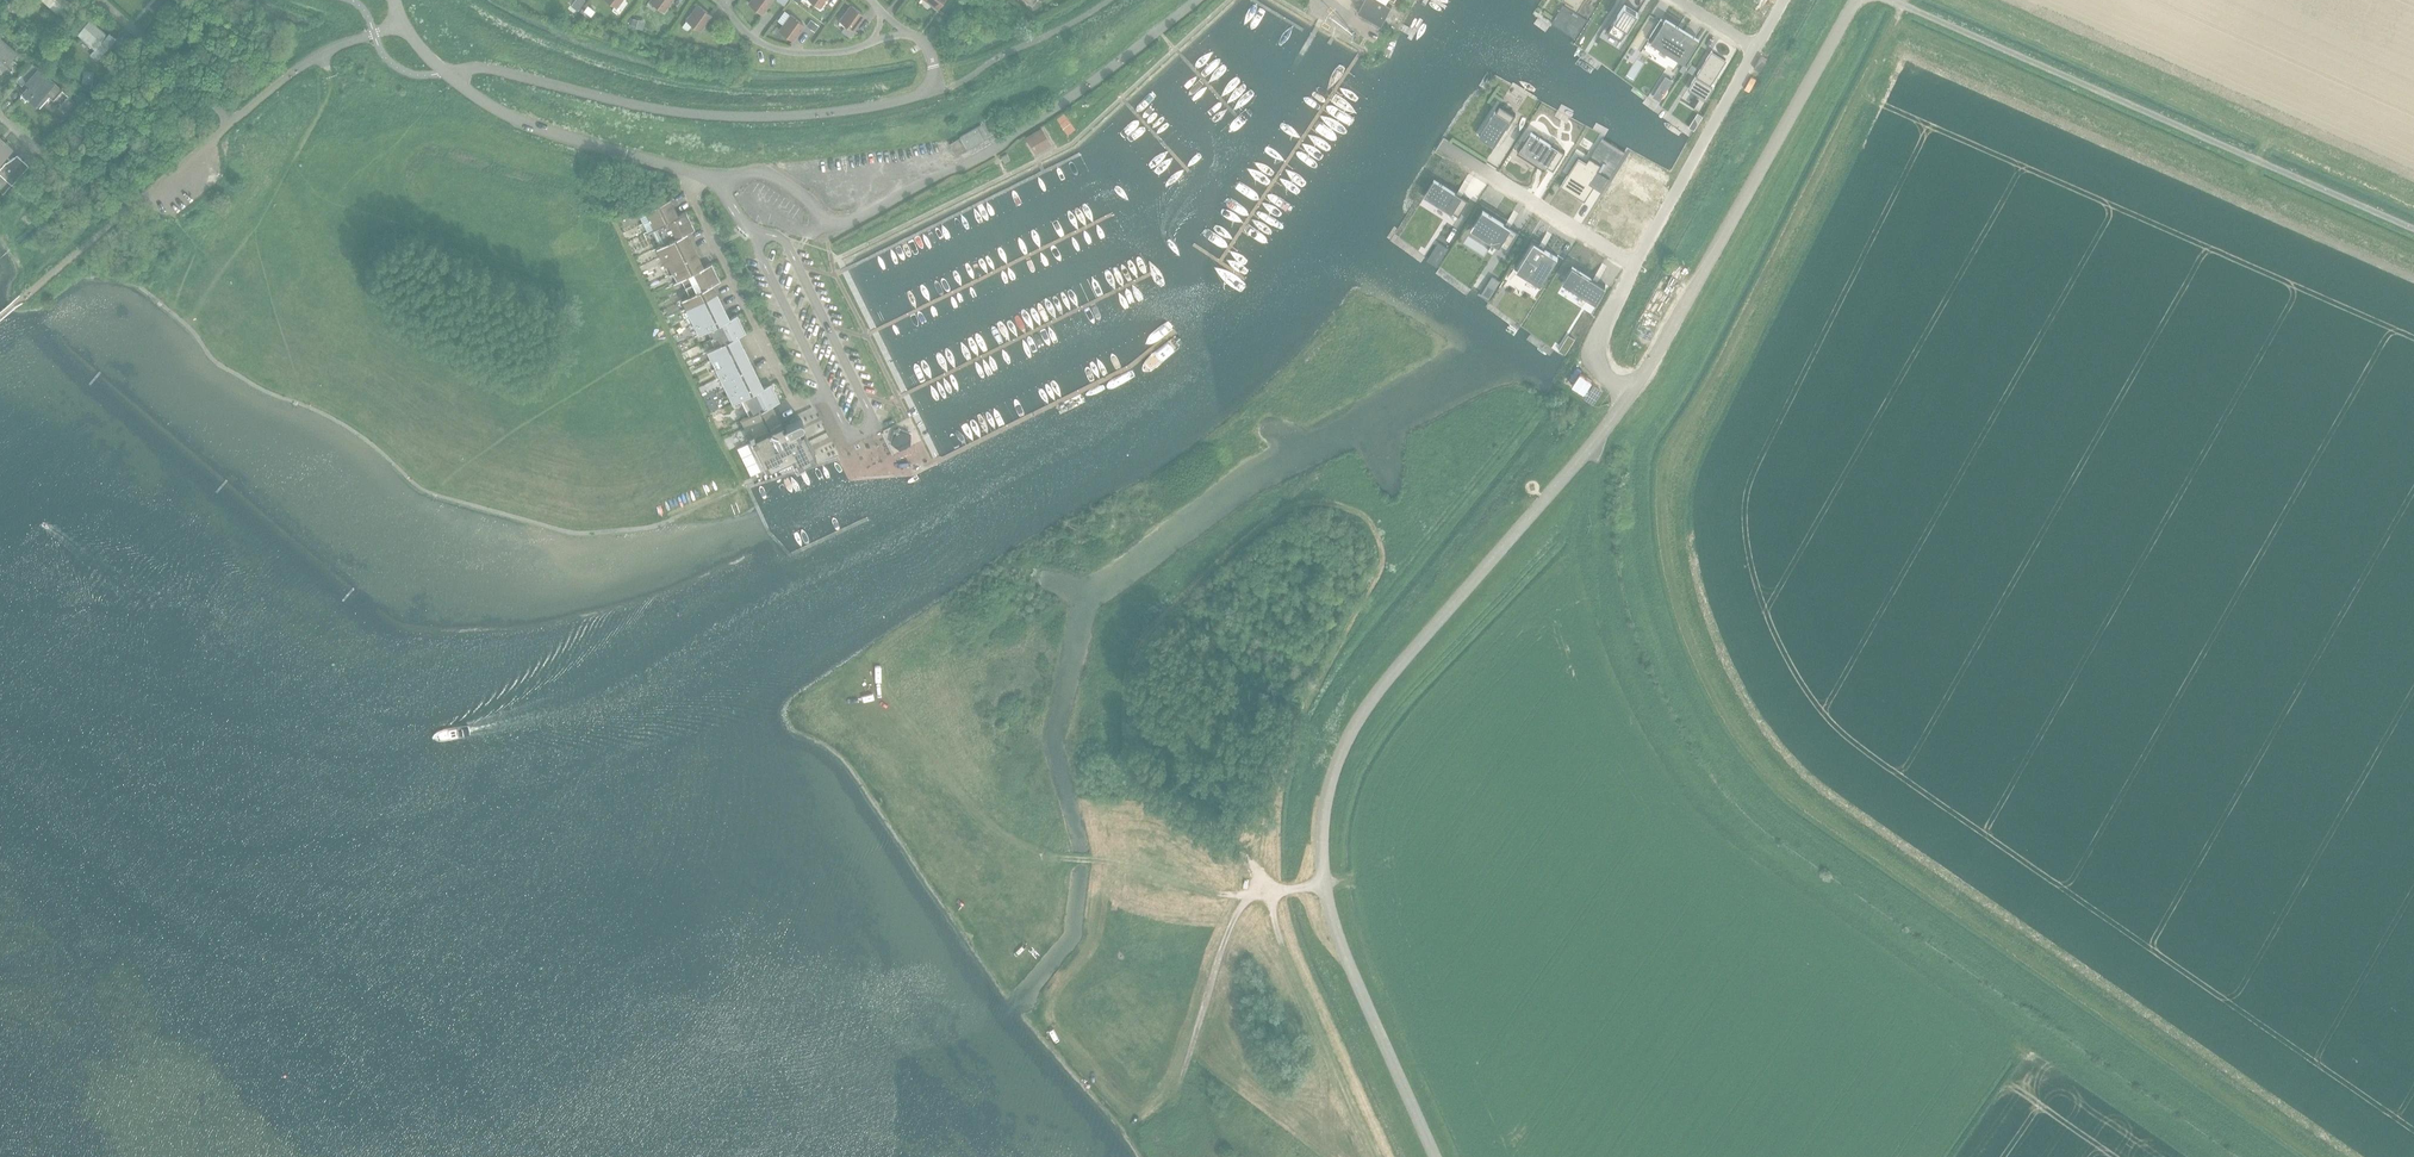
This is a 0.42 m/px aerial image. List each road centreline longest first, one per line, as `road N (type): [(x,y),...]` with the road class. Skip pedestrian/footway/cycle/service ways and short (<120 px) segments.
road 1 (unclassified): [(1436,1156),(1338,942),(1318,884),(1316,813),(1329,768),(1363,717),(1562,490),(1631,393)]
road 2 (residential): [(690,173),(767,174),(823,218),(850,221),(969,162),(1076,93),(1195,0)]
road 3 (unclassified): [(2413,231),(1888,0)]
road 4 (unclassified): [(934,67),(932,88),(922,95),(781,116),(683,114),(483,69),(444,74)]
road 5 (unclassified): [(1631,393),(1852,0)]
road 6 (unclassified): [(142,197),(298,67),(398,18)]
road 7 (residential): [(690,173),(692,194),(797,403),(828,393)]
road 8 (residential): [(1636,262),(1754,47)]
road 9 (track): [(1173,1105),(1234,920),(1256,893)]
road 10 (residential): [(1456,153),(1636,262)]
road 11 (track): [(1039,859),(1095,860),(1236,895)]
road 12 (residential): [(866,43),(843,52),(777,49),(749,37),(717,0)]
road 13 (unclassified): [(587,143),(477,100),(444,74)]
road 14 (residential): [(1631,393),(1607,371),(1598,330),(1636,262)]
road 15 (track): [(51,161),(12,227),(27,293)]

